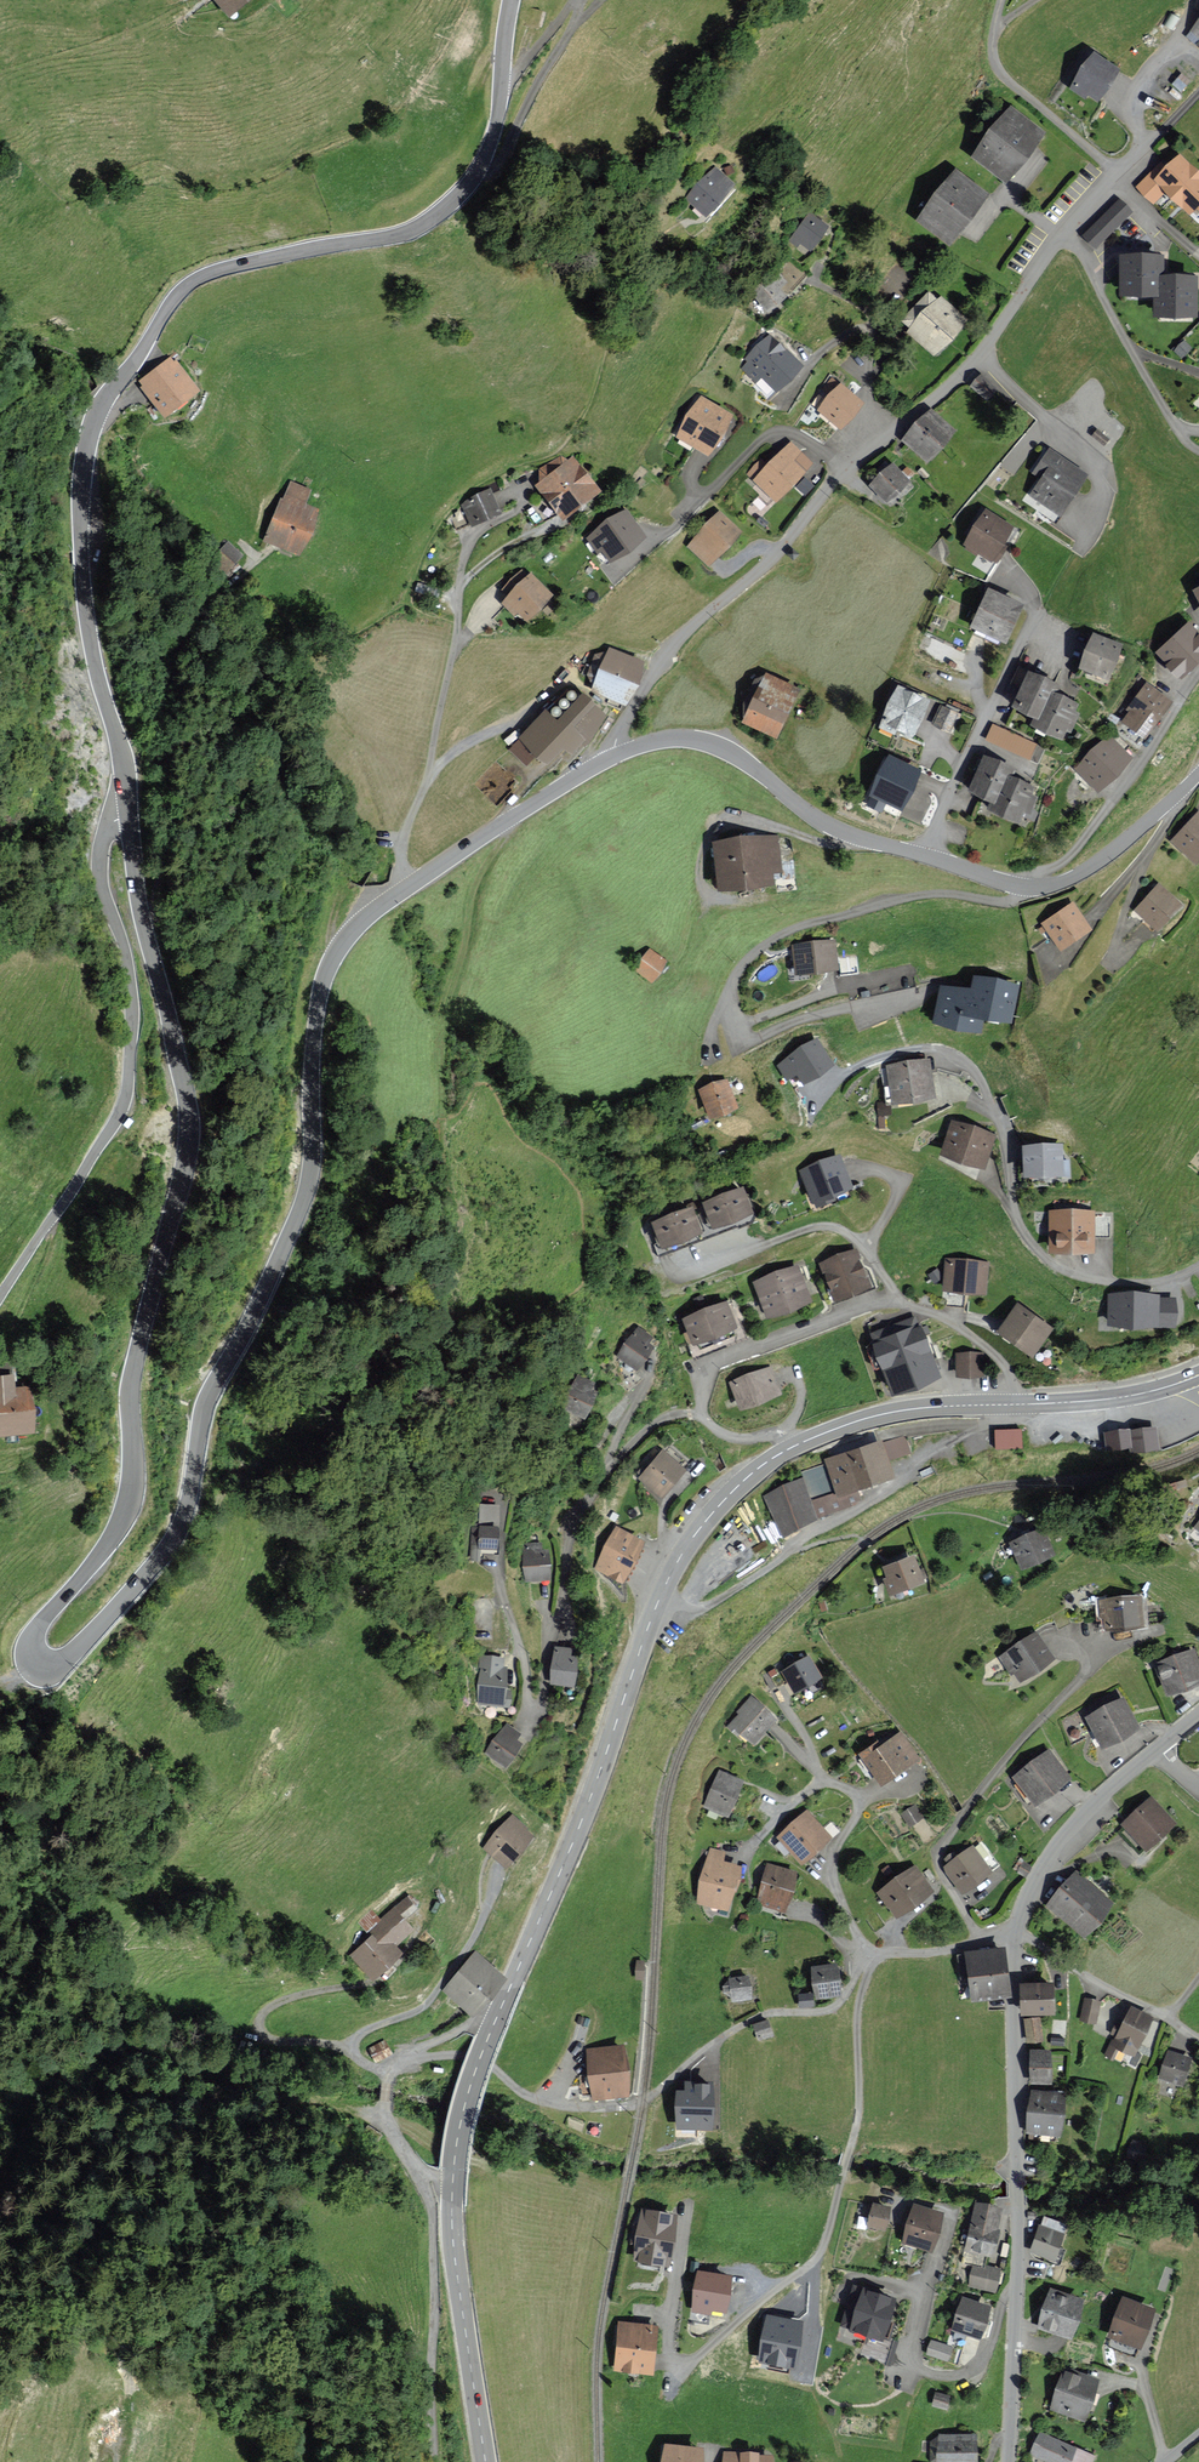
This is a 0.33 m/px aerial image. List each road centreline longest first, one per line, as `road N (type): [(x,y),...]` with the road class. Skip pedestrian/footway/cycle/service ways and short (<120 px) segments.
road 1 (unclassified): [(129,815),(145,932),(189,1109),(189,1144),(133,1371),(128,1505),(108,1543),(37,1629),(32,1656),(41,1667),(71,1657),(175,1539),(205,1408),(309,1182),(312,1057),(328,970),(355,929),(406,888)]
road 2 (unclassified): [(512,0),(493,137),(454,199),(400,233),(196,279),(171,300),(99,408),(83,477),(84,595),(129,815)]
road 3 (residential): [(1068,234),(974,364),(860,459),(767,567),(661,660),(630,707),(616,756)]
road 4 (secondary): [(496,2020),(580,1826),(667,1581),(731,1493),(790,1448)]
road 5 (residential): [(697,1417),(653,1424),(577,1517),(538,1707),(528,1699),(498,1578),(501,1504)]
road 6 (unclassified): [(129,815),(108,827),(98,874),(129,974),(126,1095),(0,1296)]
road 7 (residential): [(405,2059),(473,2057),(536,2100),(579,2108),(634,2105),(755,2019),(836,2006),(870,1959)]
road 8 (residential): [(695,2359),(822,2254),(856,2121),(858,2013),(870,1959)]
road 9 (residential): [(533,480),(519,508),(482,530),(463,555),(426,778),(400,843),(406,888)]
road 10 (residential): [(907,1052),(944,1051),(974,1070),(1000,1120),(1013,1211),(1046,1258),(1082,1278),(1133,1283),(1198,1265)]
road 11 (residential): [(1009,1405),(1003,1362),(980,1341),(950,1321),(885,1303),(719,1358),(697,1417)]
road 12 (track): [(853,837),(832,847),(737,821),(710,840),(700,882),(717,901),(879,907)]
road 13 (residential): [(984,1942),(938,1858),(1012,1752),(1088,1673),(1078,1634)]
road 14 (unclassified): [(616,756),(666,740),(712,744),(838,831),(923,857)]
road 15 (residential): [(873,1958),(832,1879),(833,1858),(857,1814),(853,1794),(828,1783),(815,1787),(743,1858)]
road 16 (residential): [(949,2222),(919,2319),(920,2365),(941,2375),(973,2368),(1015,2289)]
road 17 (unclassified): [(434,2461),(433,2228),(423,2175)]
road 18 (secondary): [(485,2461),(453,2248),(452,2188)]
road 19 (residential): [(1198,672),(1108,807),(1033,888)]
road 20 (residential): [(405,1955),(372,1983),(281,2002),(259,2026),(267,2039),(346,2051)]
road 21 (residential): [(1031,619),(923,857)]
road 22 (residential): [(1068,234),(1175,431),(1198,453)]
road 23 (unclassified): [(406,888),(616,756)]
road 24 (residential): [(500,1871),(468,1948),(429,2001),(359,2034),(346,2051)]
road 25 (residential): [(1017,1941),(1016,2182)]
road 26 (residential): [(1156,1754),(1061,1841),(1036,1878),(1019,1935)]
road 27 (residential): [(1000,0),(997,68),(1120,176)]
road 28 (secondary): [(790,1448),(897,1411),(1009,1405)]
road 29 (residential): [(1019,1935),(1198,2039)]
road 30 (unclassified): [(1033,888),(1064,882),(1120,846),(1198,774)]
road 31 (secondary): [(1009,1405),(1133,1396),(1198,1375)]
road 32 (secondary): [(452,2188),(461,2119),(496,2020)]
road 33 (unclassified): [(1015,2289),(1010,2435)]

